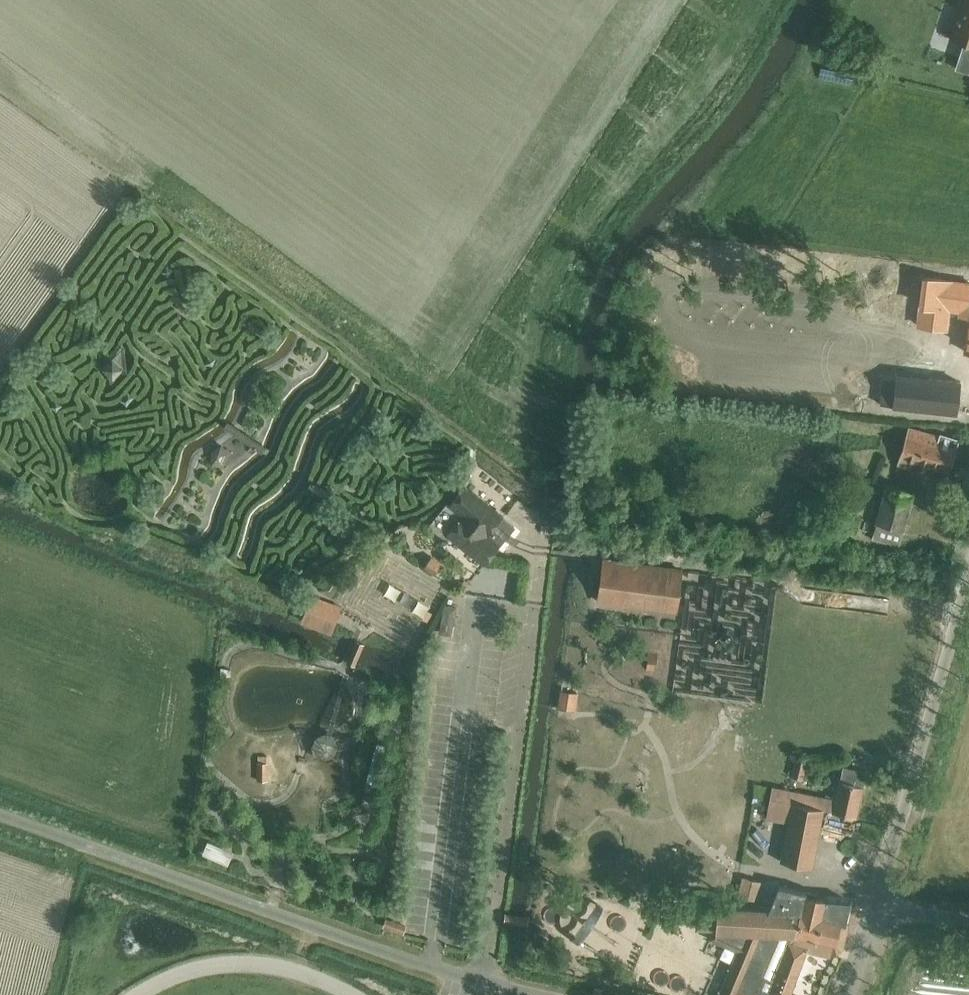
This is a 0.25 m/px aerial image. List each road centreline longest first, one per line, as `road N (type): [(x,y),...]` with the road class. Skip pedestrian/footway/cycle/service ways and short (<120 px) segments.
road 1 (unclassified): [(534,994),(356,942),(0,814)]
road 2 (unclassified): [(874,909),(968,568)]

